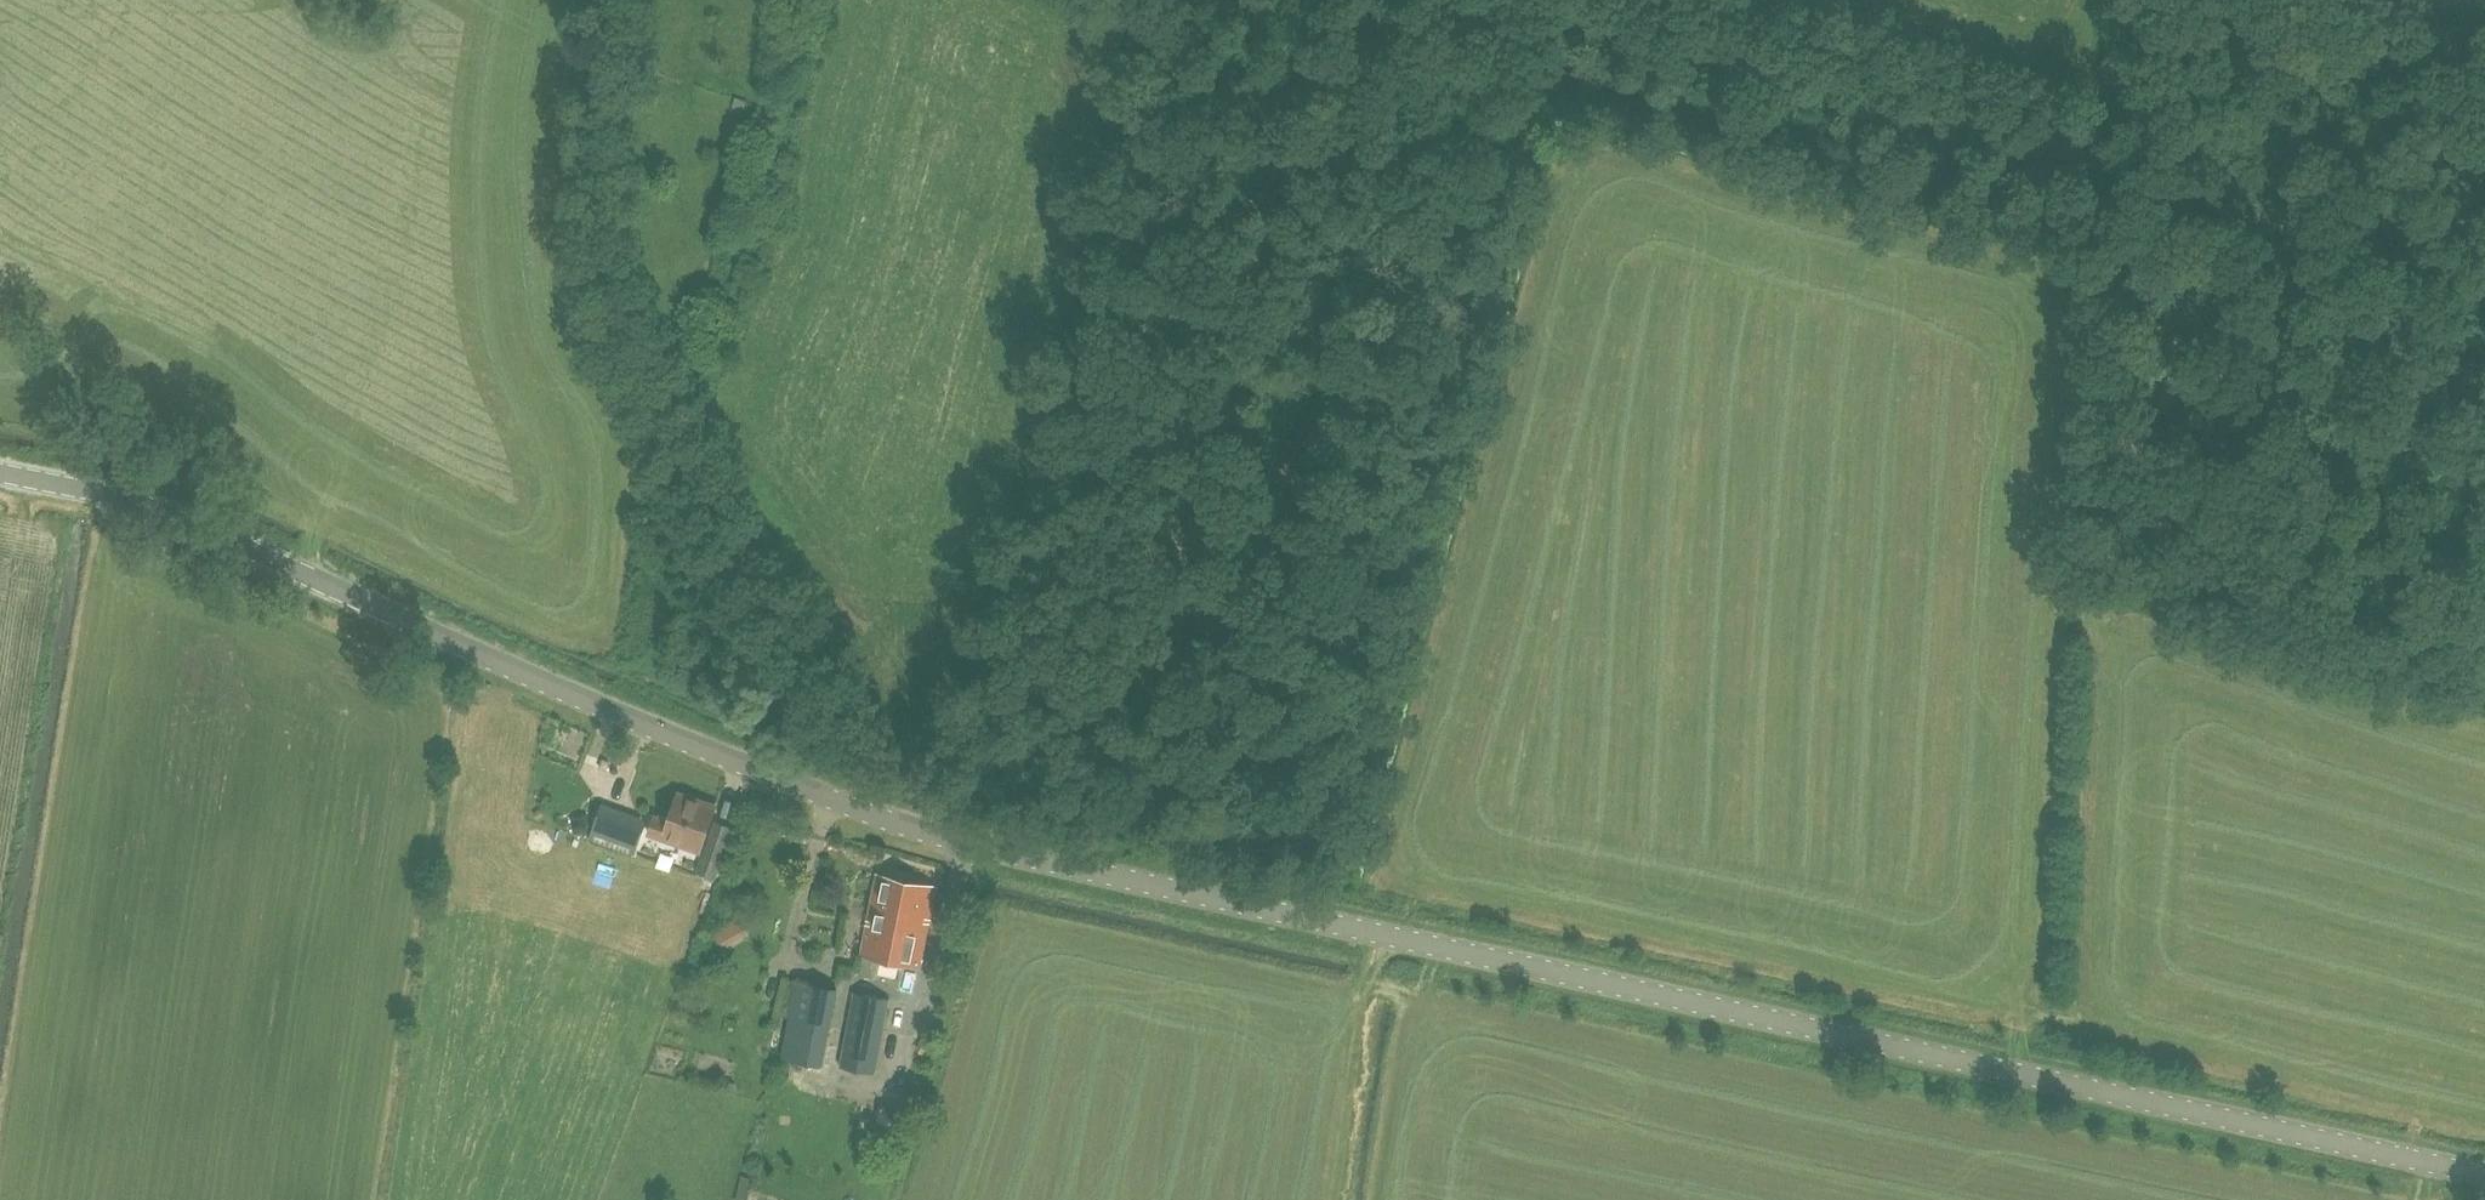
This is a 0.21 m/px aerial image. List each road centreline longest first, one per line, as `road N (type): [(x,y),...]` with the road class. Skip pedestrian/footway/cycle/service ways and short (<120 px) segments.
road 1 (tertiary): [(2484,1179),(1008,855),(868,813),(511,669),(228,541),(99,495),(0,475)]
road 2 (track): [(868,813),(856,774),(630,369),(607,292),(594,201),(603,0)]

